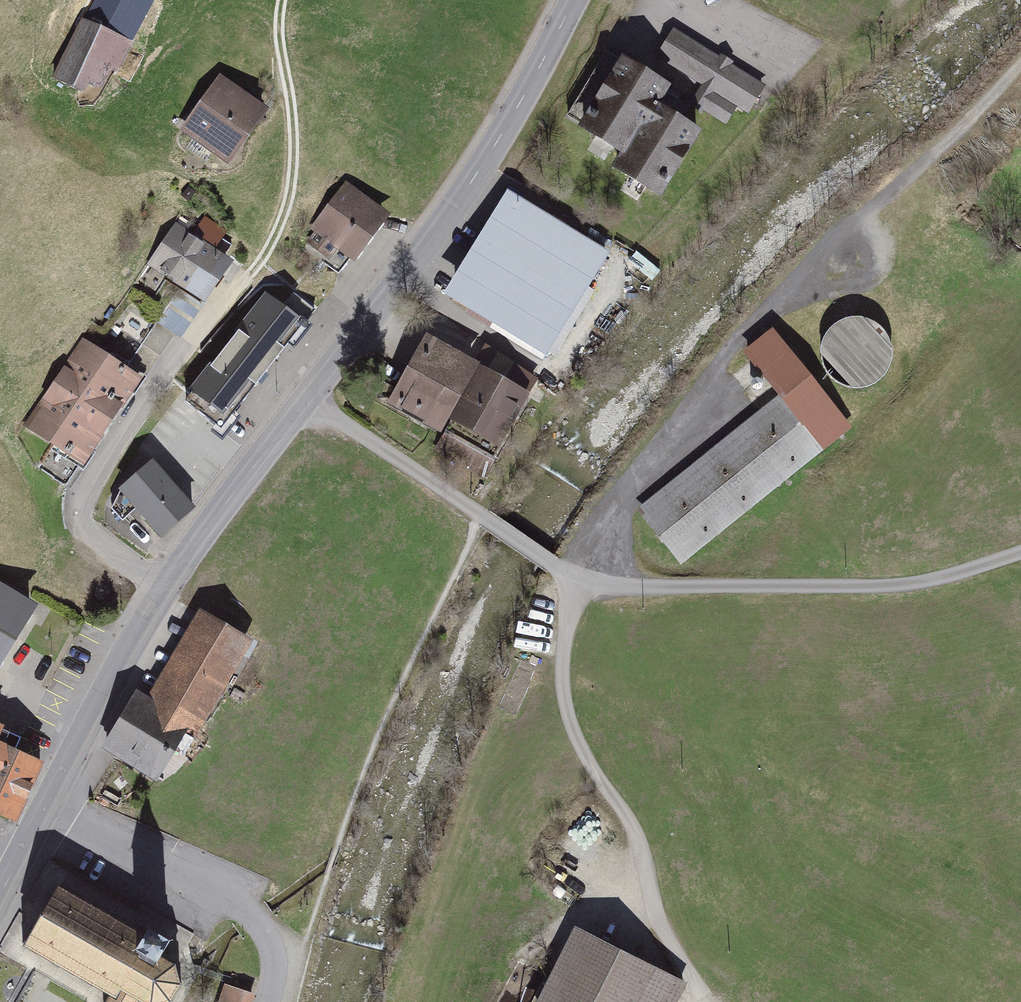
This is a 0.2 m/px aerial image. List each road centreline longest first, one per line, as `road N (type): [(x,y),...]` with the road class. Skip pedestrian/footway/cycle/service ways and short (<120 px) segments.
road 1 (secondary): [(312,396),(158,601),(0,898)]
road 2 (secondary): [(572,0),(466,181),(312,396)]
road 3 (residential): [(706,1001),(667,951),(630,825),(571,726),(562,656),(576,577)]
road 4 (residential): [(576,577),(682,588),(875,587),(930,580),(1020,552)]
road 5 (track): [(809,262),(670,428),(576,577)]
road 6 (residential): [(312,396),(576,577)]

